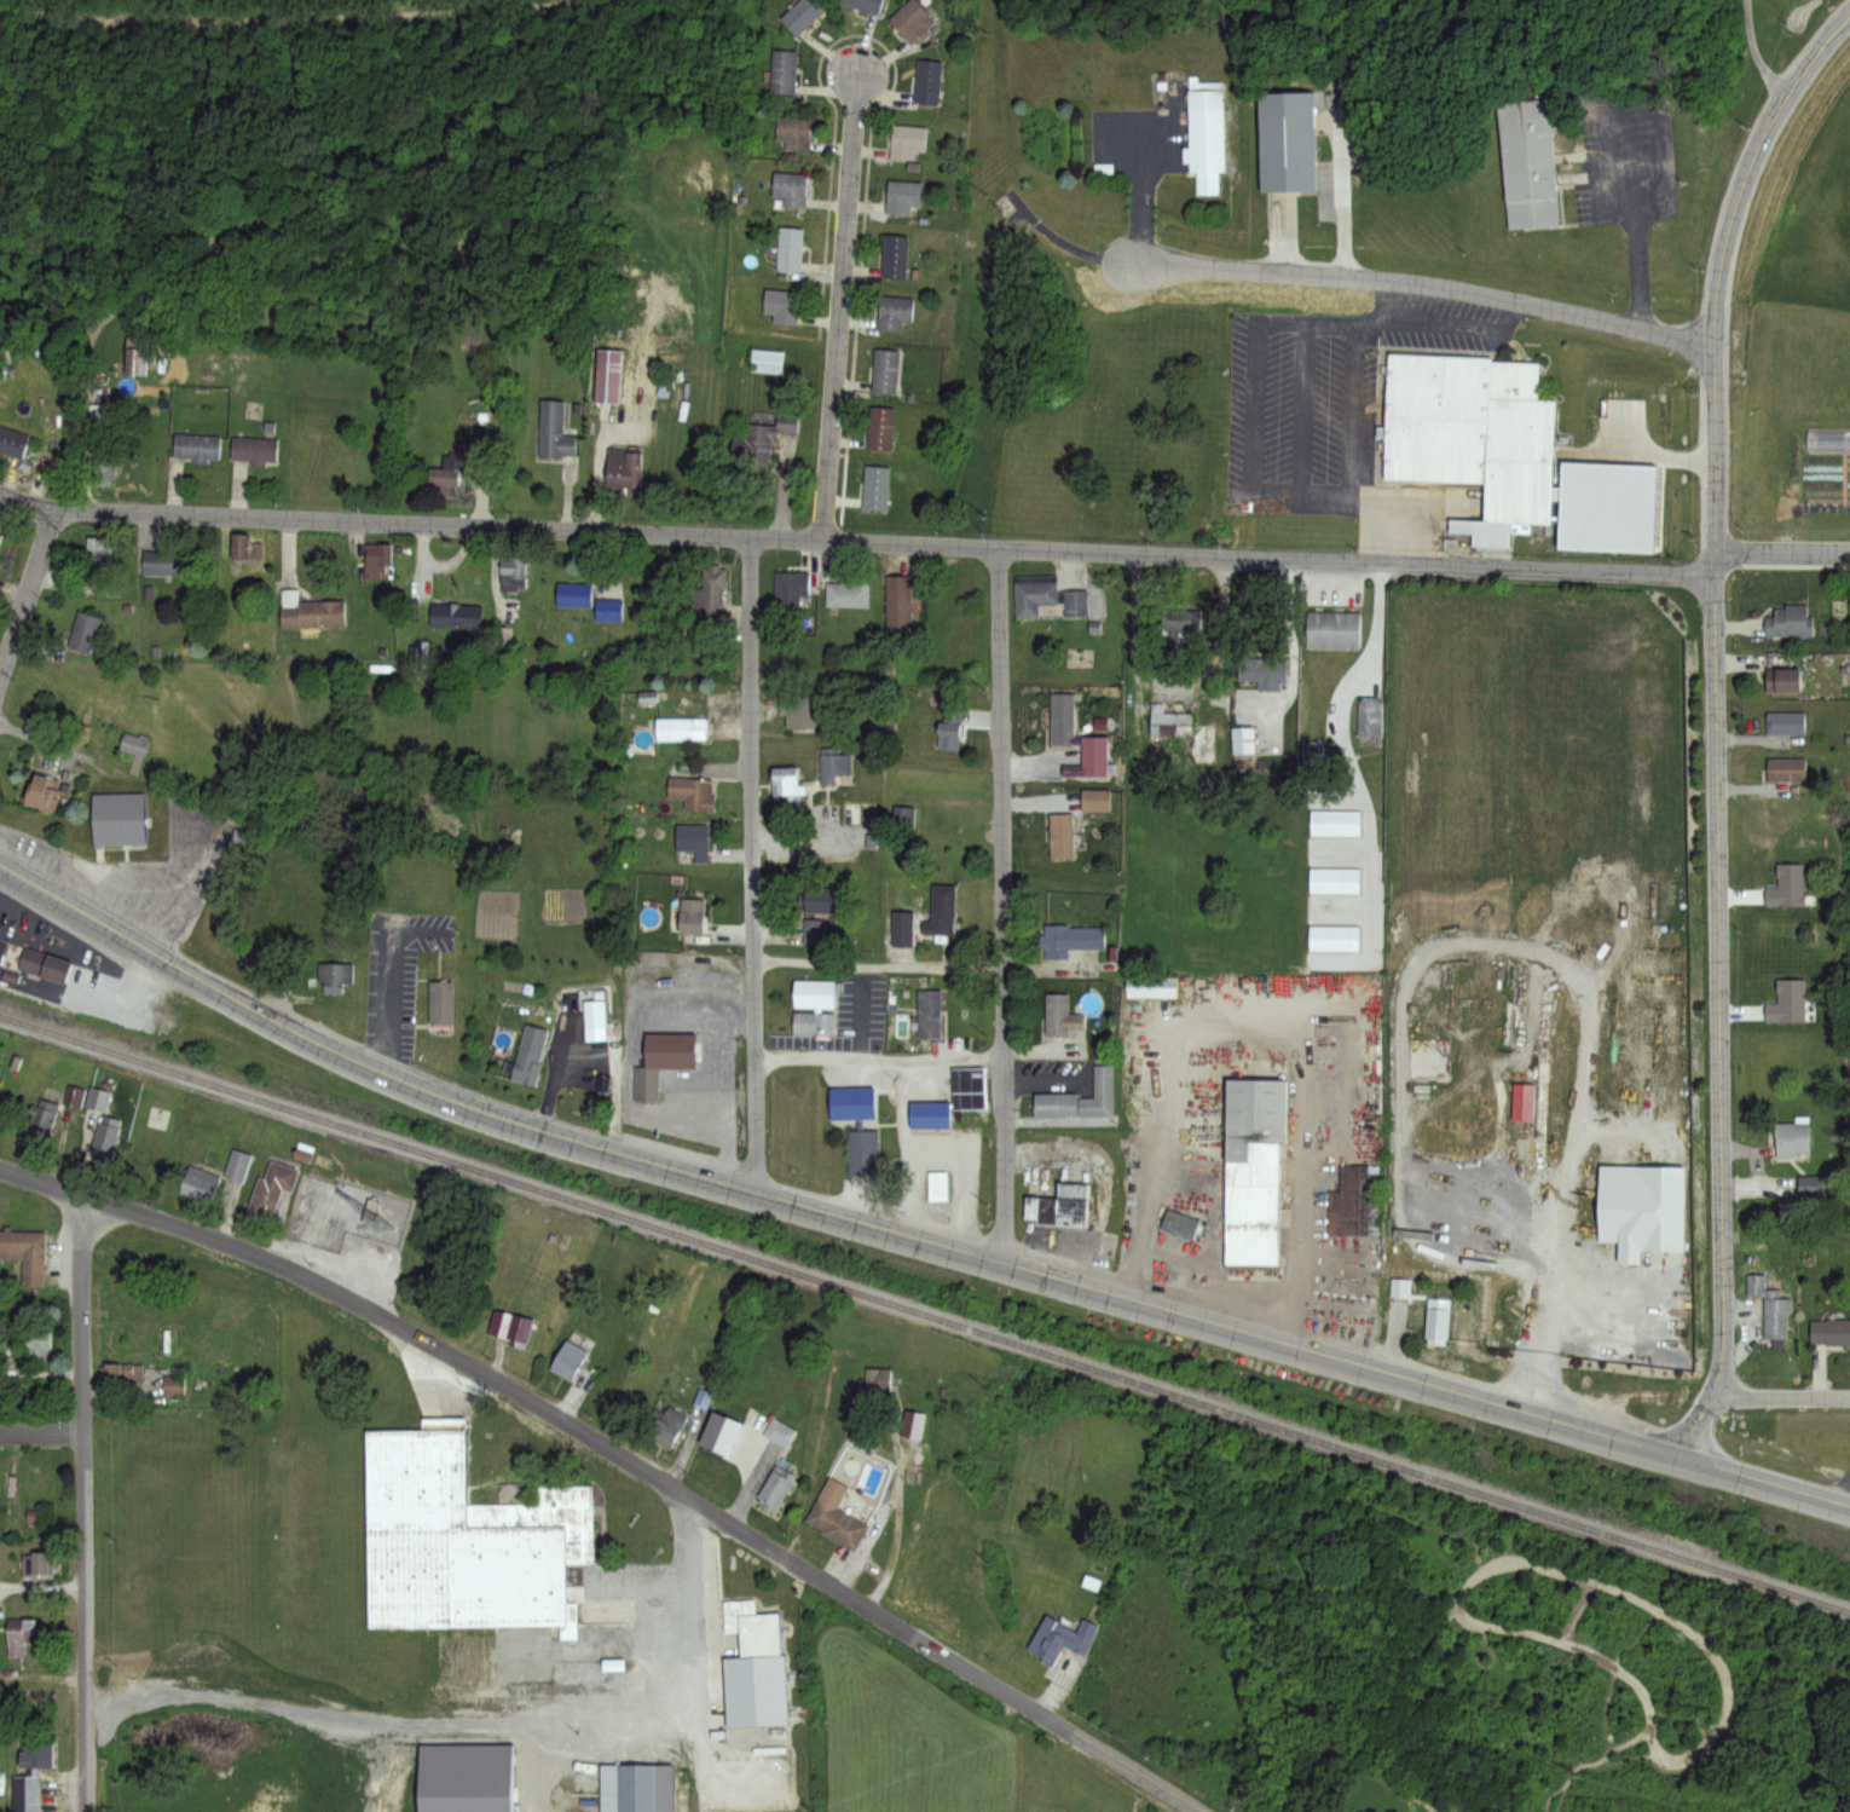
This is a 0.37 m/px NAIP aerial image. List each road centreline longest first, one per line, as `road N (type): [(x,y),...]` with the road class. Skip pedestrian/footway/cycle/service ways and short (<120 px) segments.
road 1 (secondary): [(0,870),(289,1032),(430,1095),(757,1196),(1678,1459)]
road 2 (residential): [(1713,579),(56,512),(0,495)]
road 3 (residential): [(1718,1396),(1724,1356),(1712,553),(1721,298),(1736,210),(1758,157),(1785,103),(1849,18)]
road 4 (residential): [(1006,1692),(400,1328),(279,1265),(0,1169)]
road 5 (residential): [(757,1196),(752,539)]
road 6 (residential): [(86,1811),(81,1195)]
road 7 (residential): [(1718,352),(1420,283),(1133,262)]
road 8 (residential): [(860,77),(820,544)]
road 9 (residential): [(1004,948),(998,550)]
road 10 (residential): [(1007,1268),(1004,948)]
road 11 (residential): [(1200,1811),(1006,1692)]
road 12 (secondary): [(1678,1459),(1849,1507)]
road 13 (residential): [(0,677),(56,512)]
road 14 (residential): [(1849,553),(1712,553)]
road 15 (residential): [(1849,1397),(1718,1396)]

